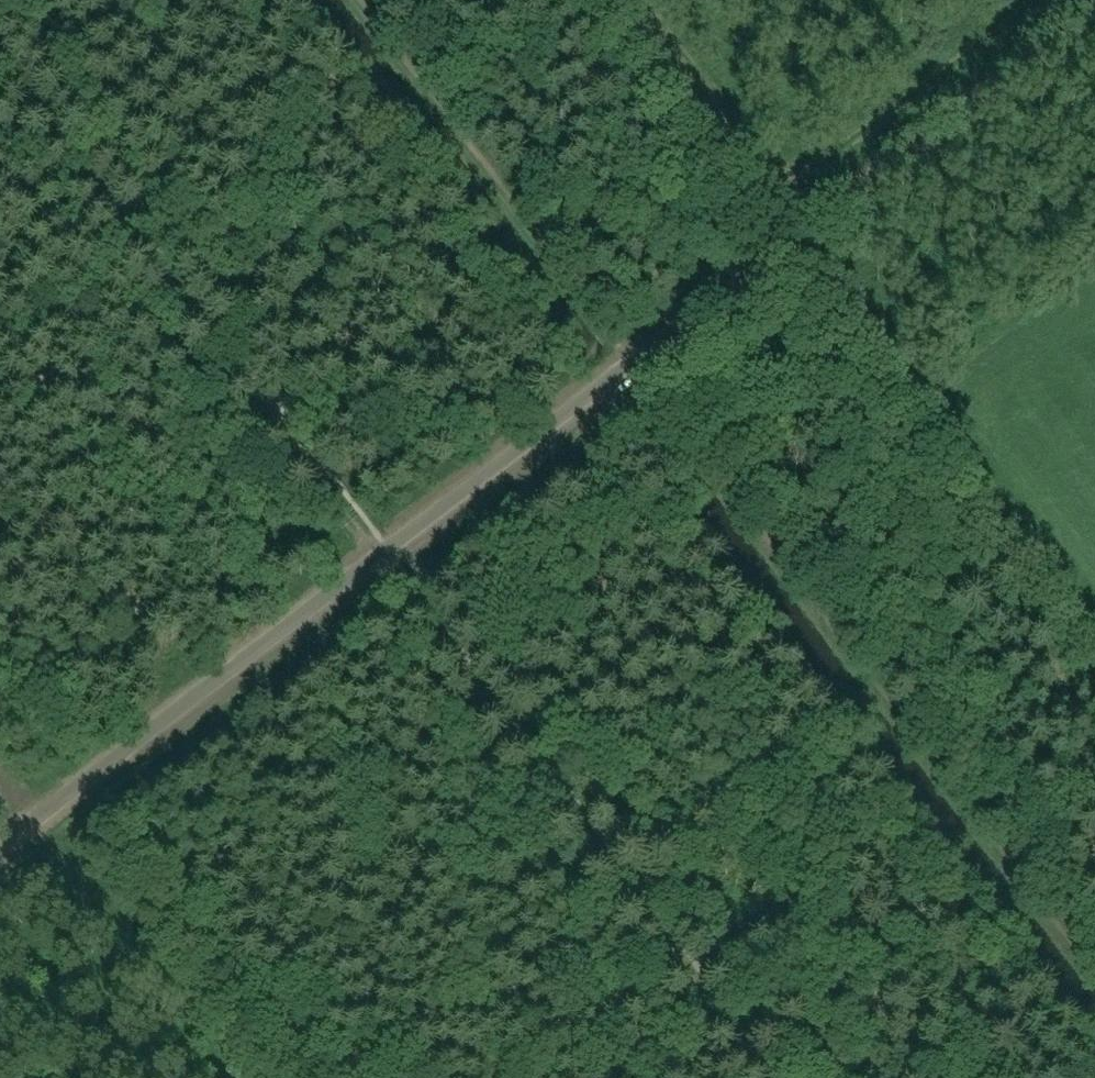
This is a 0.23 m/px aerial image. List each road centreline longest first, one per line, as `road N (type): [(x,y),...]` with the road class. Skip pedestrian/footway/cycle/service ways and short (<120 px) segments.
road 1 (unclassified): [(0,845),(1094,4)]
road 2 (track): [(769,1077),(0,51)]
road 3 (track): [(370,0),(1094,966)]

